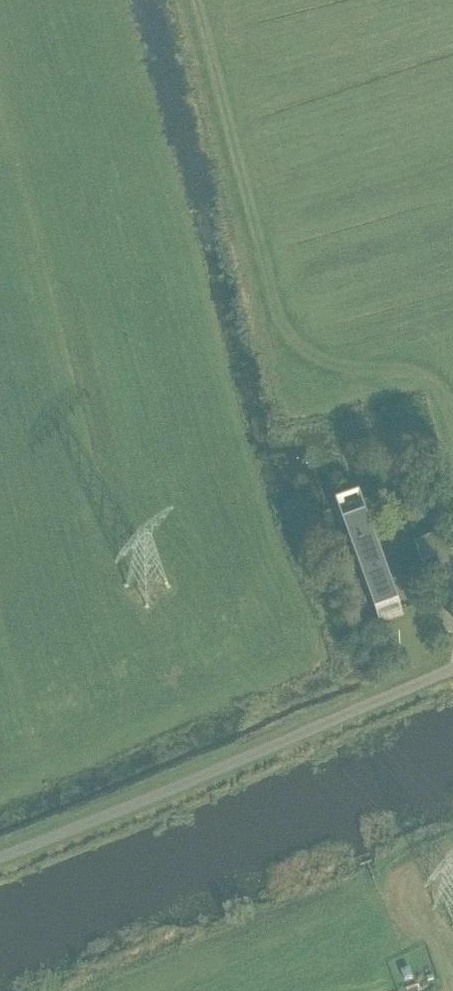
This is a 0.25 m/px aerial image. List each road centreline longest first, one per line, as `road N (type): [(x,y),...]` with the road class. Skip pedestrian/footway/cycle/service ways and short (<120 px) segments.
road 1 (unclassified): [(0,863),(452,669)]

